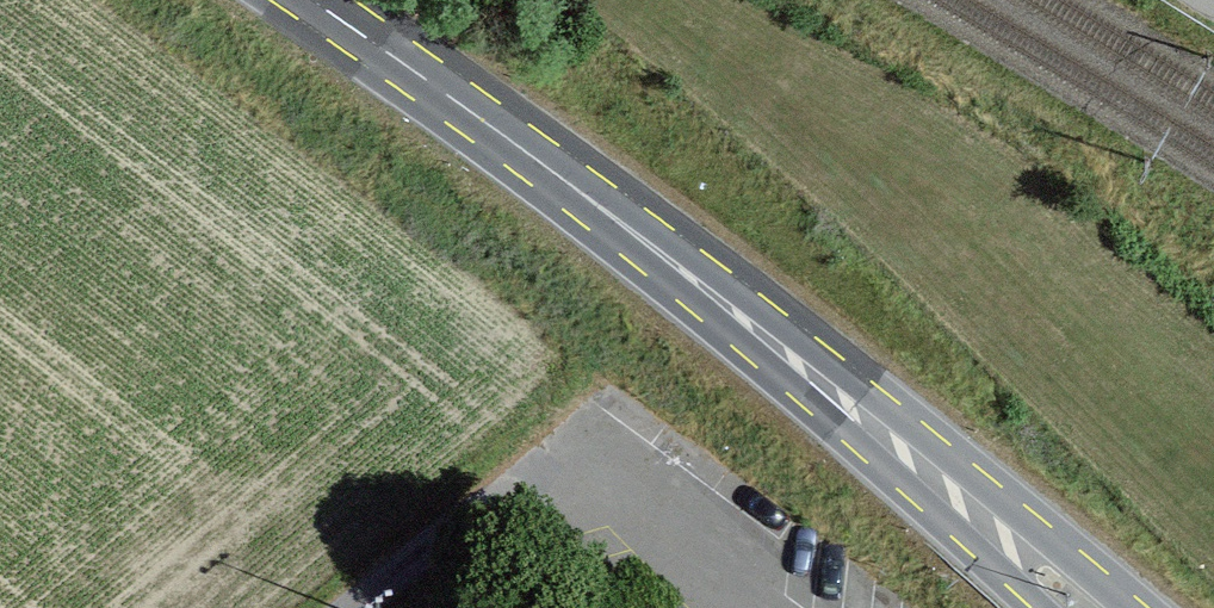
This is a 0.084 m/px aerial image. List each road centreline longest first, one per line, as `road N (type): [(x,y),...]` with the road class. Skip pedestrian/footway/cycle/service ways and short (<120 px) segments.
road 1 (secondary): [(1083,607),(632,231),(311,0)]
road 2 (track): [(364,607),(551,461),(726,607)]

